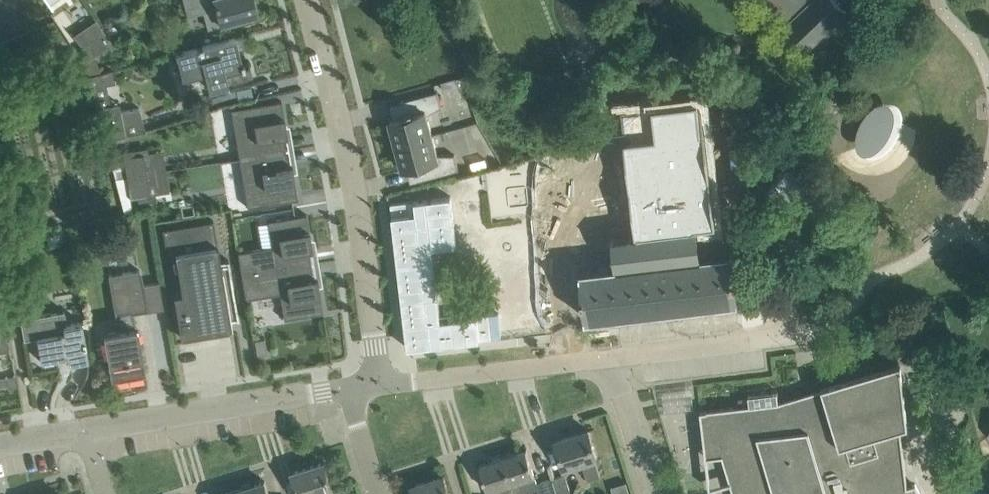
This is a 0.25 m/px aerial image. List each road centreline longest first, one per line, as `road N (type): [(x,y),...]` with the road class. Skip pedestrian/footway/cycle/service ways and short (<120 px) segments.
road 1 (residential): [(380,386),(354,189),(303,0)]
road 2 (residential): [(86,432),(339,392)]
road 3 (residential): [(380,386),(610,361)]
road 4 (residential): [(610,361),(787,342)]
road 5 (residential): [(651,493),(610,361)]

